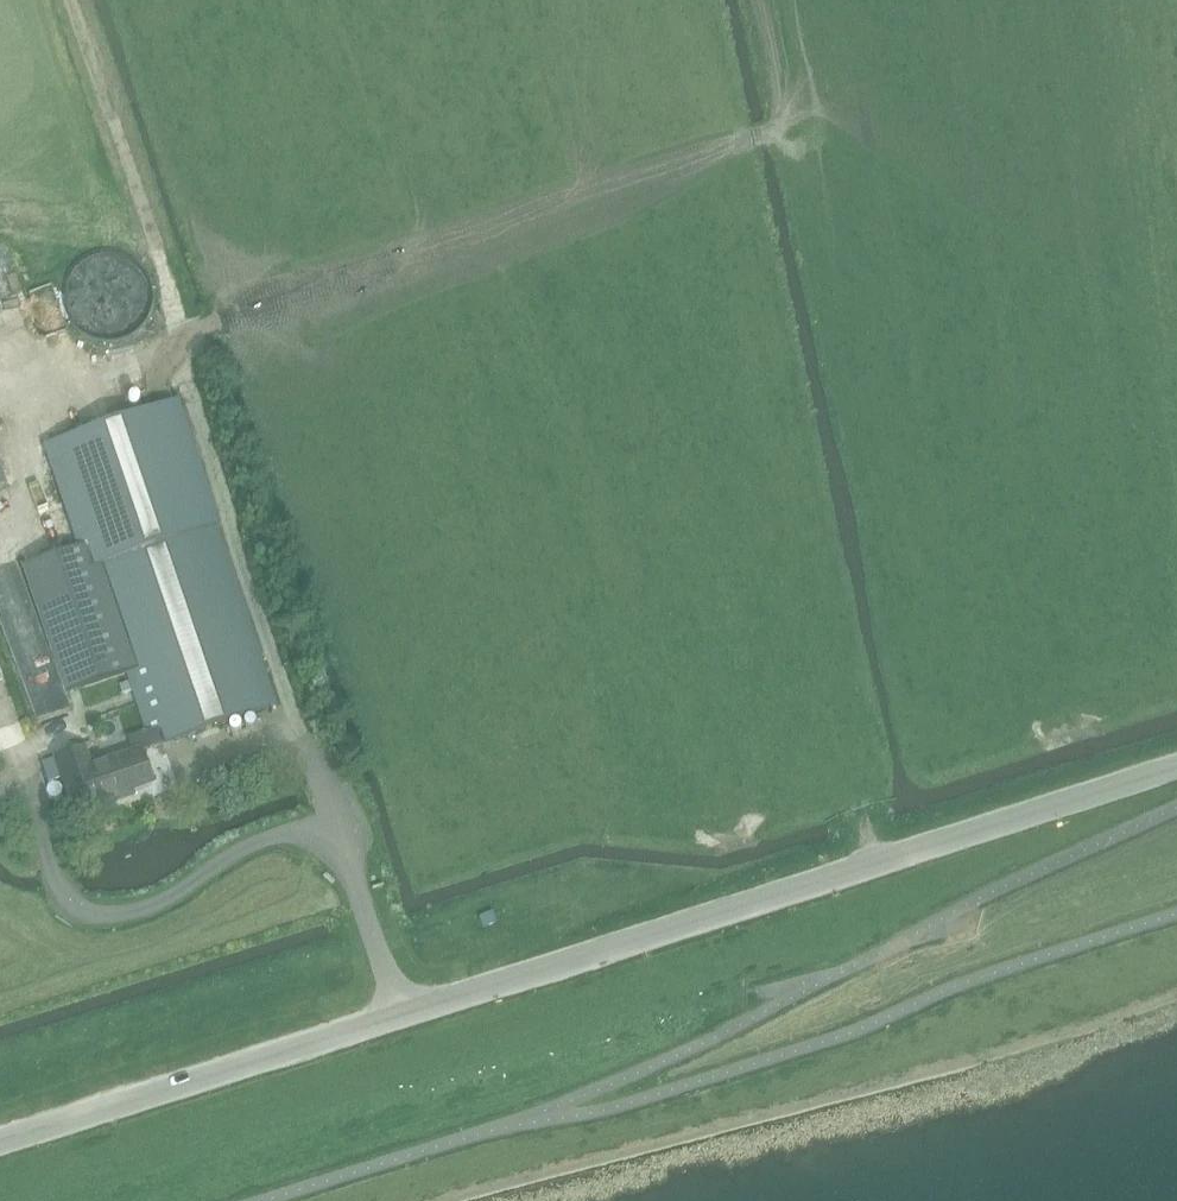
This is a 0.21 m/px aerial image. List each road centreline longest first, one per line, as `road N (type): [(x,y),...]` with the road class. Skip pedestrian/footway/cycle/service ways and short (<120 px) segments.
road 1 (tertiary): [(0,1142),(1176,769)]

